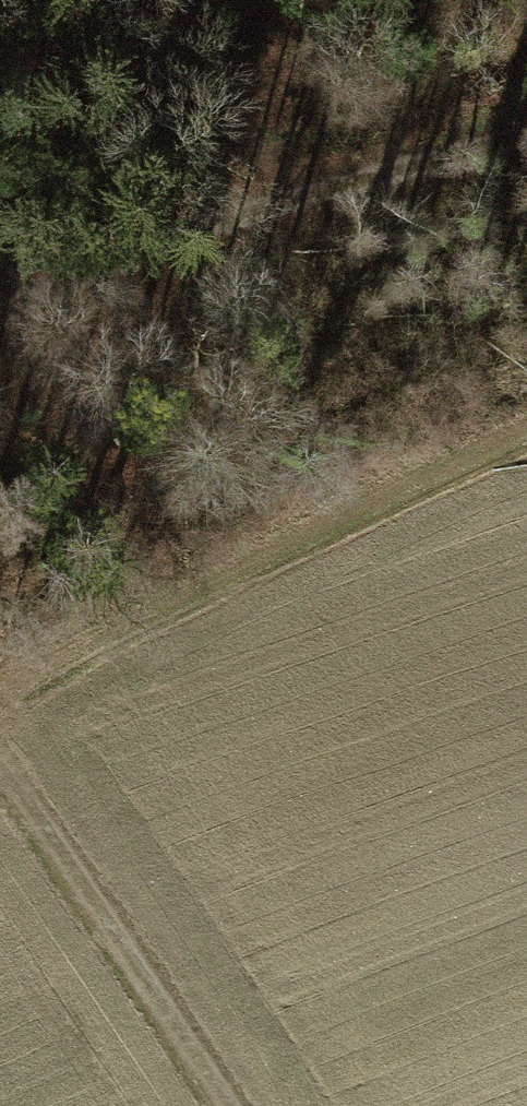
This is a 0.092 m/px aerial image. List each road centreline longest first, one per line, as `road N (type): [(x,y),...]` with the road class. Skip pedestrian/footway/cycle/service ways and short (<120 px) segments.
road 1 (track): [(526,393),(74,620),(0,677)]
road 2 (track): [(0,275),(41,255),(526,145)]
road 3 (track): [(0,740),(232,1105)]

